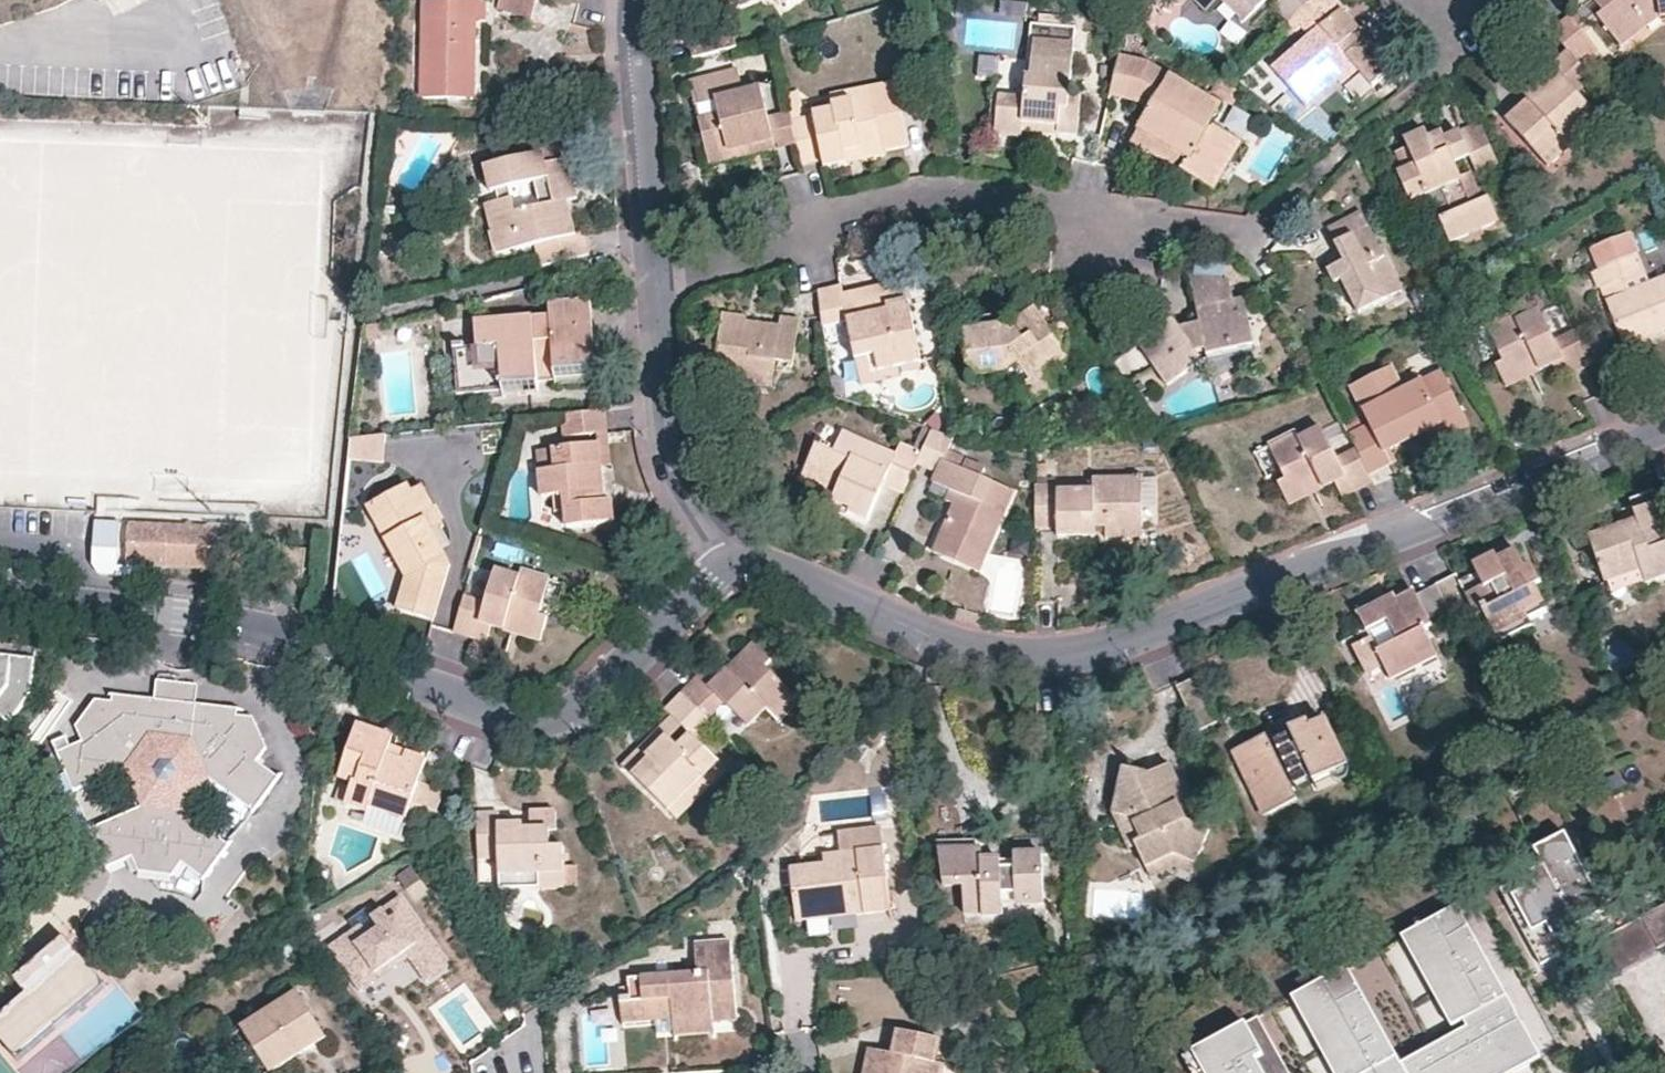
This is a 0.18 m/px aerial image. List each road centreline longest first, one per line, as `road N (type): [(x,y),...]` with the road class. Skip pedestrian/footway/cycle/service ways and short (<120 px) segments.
road 1 (residential): [(1664,428),(1108,646),(978,655),(726,562)]
road 2 (residential): [(726,562),(575,706),(538,715),(294,636),(143,608),(0,596)]
road 3 (residential): [(659,279),(950,200),(1258,230)]
road 4 (residential): [(659,279),(676,476),(693,521),(726,562)]
road 5 (residential): [(647,0),(642,25),(659,279)]

